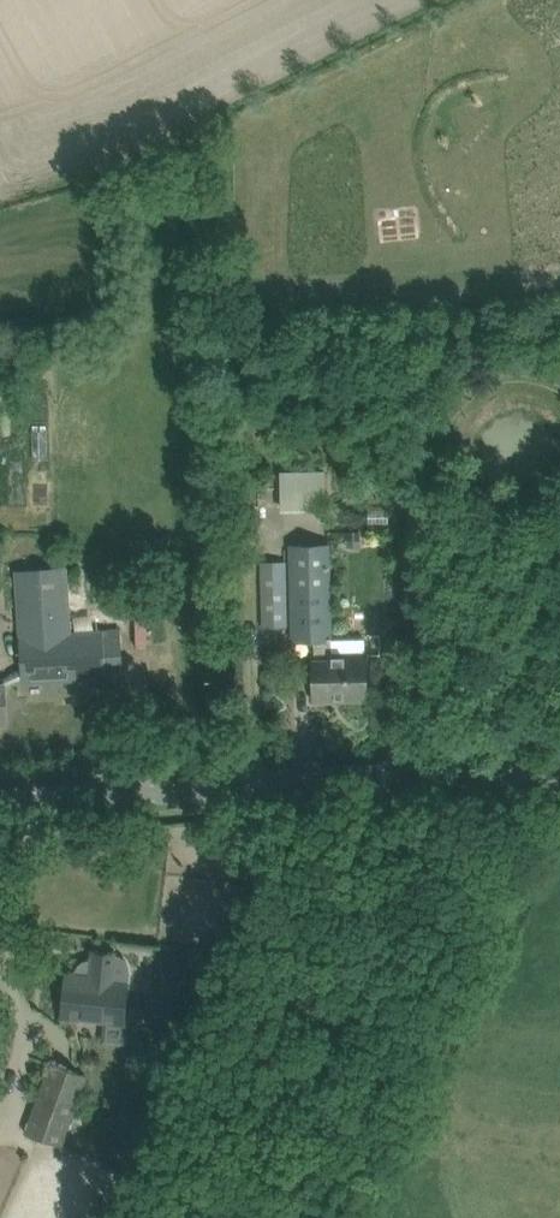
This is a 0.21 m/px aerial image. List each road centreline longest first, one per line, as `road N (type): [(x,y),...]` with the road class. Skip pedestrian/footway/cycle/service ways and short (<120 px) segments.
road 1 (unclassified): [(0,801),(559,766)]

